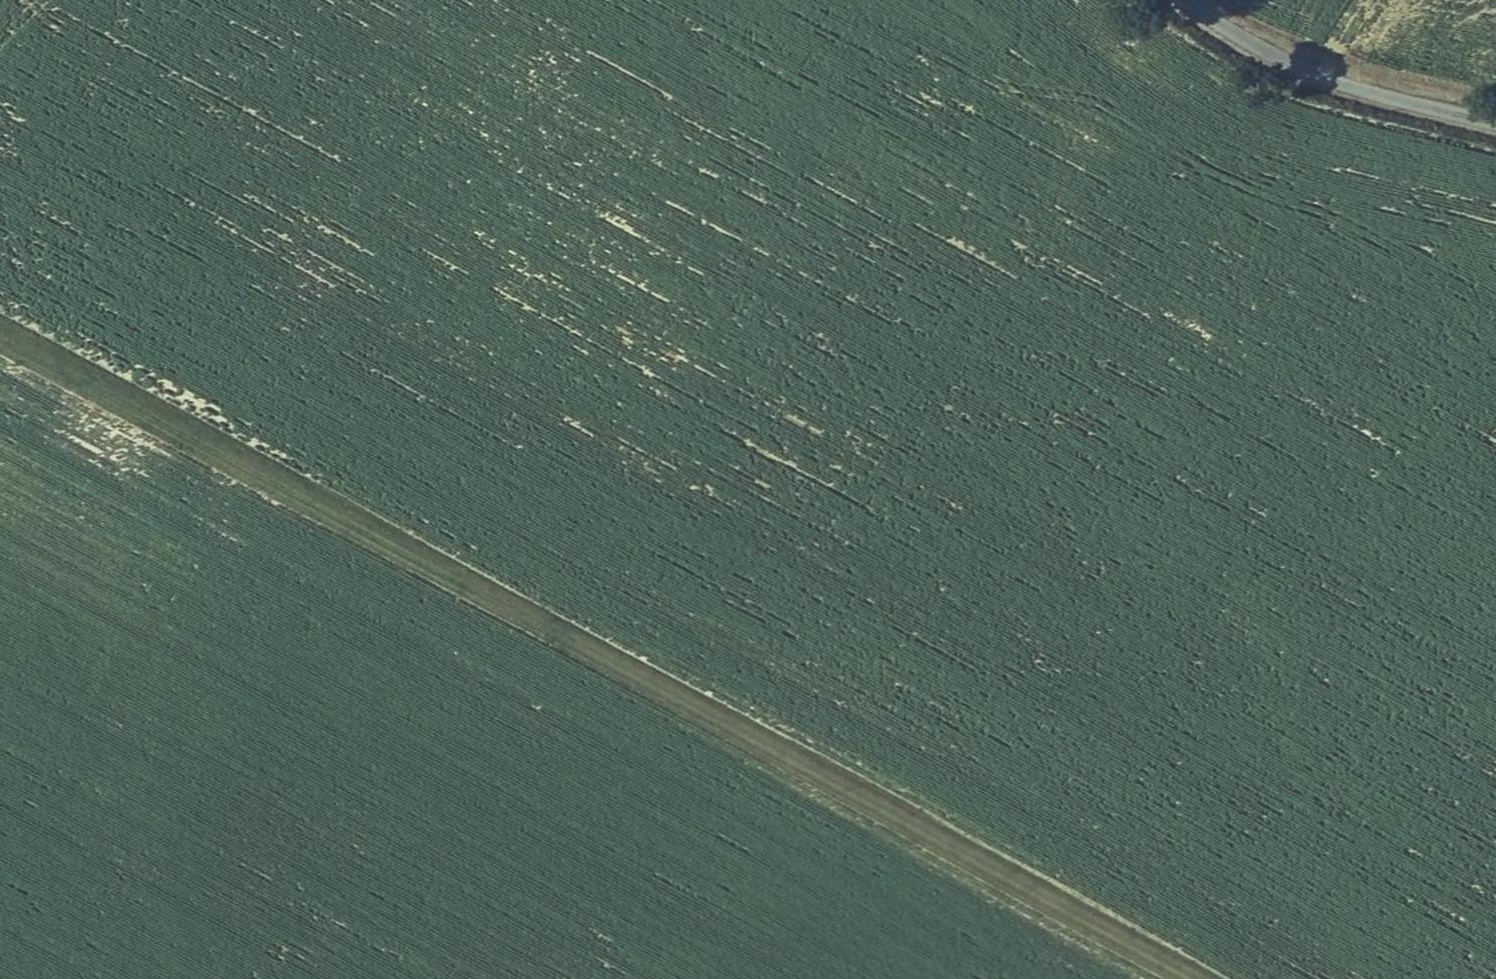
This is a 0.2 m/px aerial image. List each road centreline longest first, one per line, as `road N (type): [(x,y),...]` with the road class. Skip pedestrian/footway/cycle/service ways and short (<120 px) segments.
road 1 (tertiary): [(1190,0),(1270,53),(1344,82),(1495,120)]

